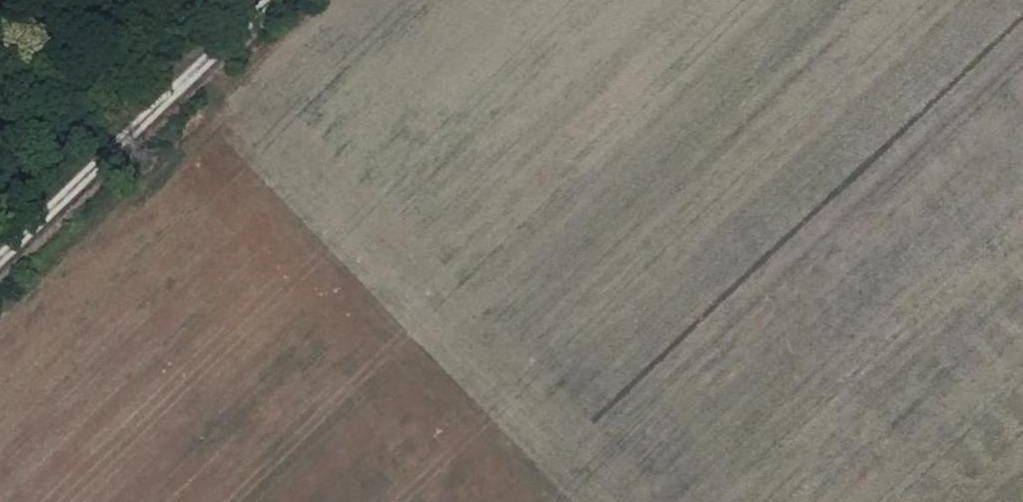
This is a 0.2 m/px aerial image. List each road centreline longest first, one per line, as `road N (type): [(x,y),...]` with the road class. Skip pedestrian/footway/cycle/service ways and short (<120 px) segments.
road 1 (track): [(256,0),(0,239)]

